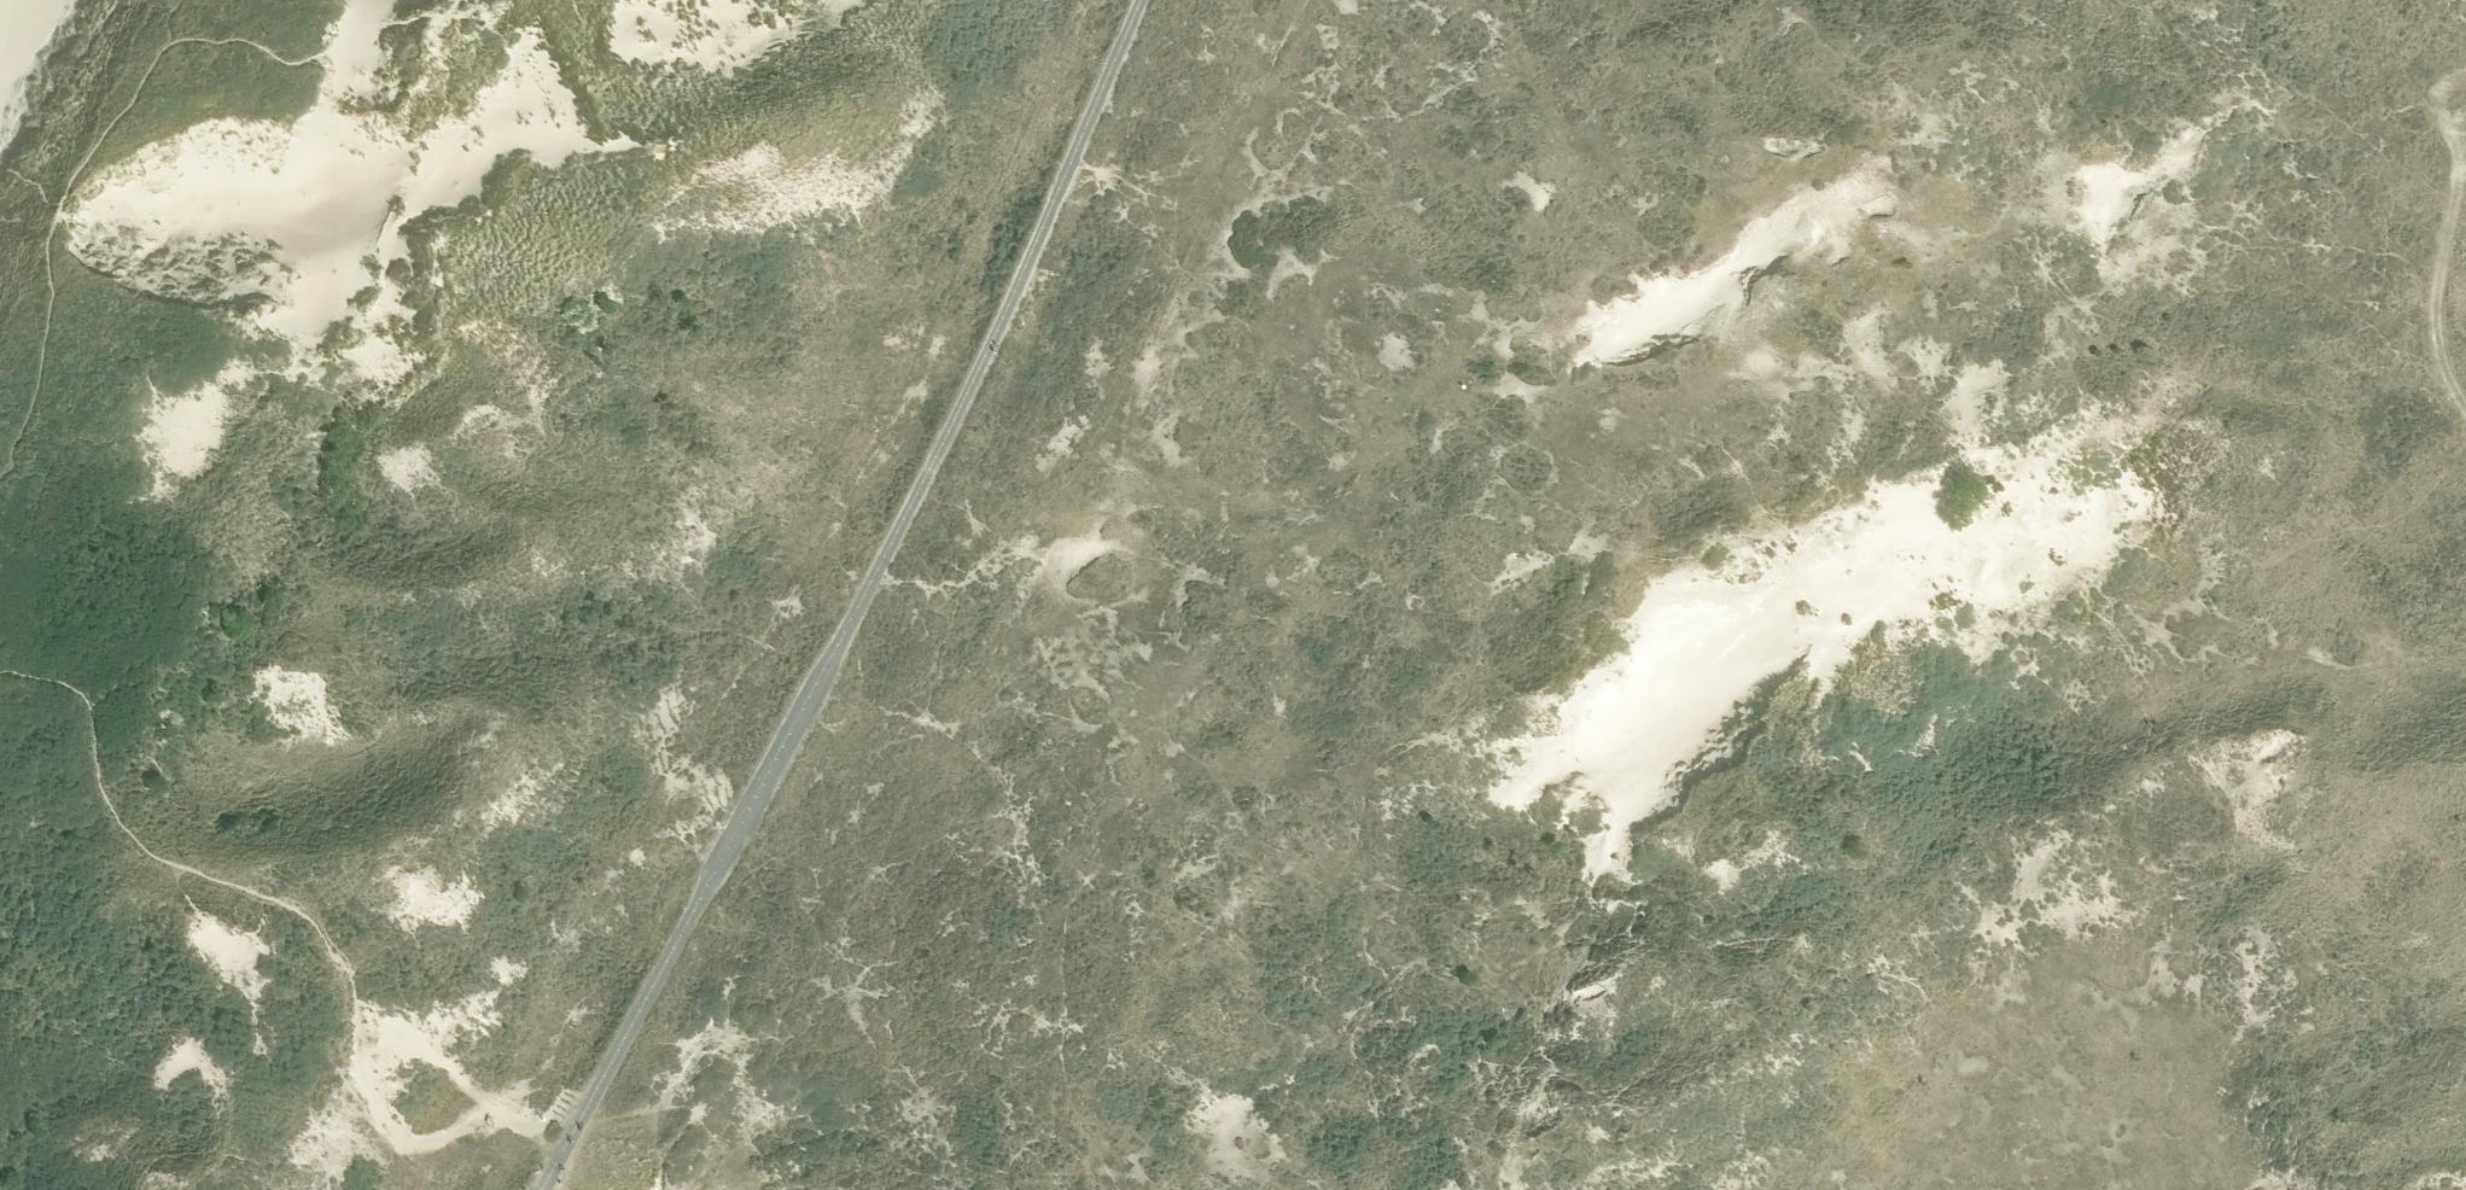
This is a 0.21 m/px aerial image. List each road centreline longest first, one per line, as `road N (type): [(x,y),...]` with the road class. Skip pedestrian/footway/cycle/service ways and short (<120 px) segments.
road 1 (track): [(572,1123),(486,1111),(407,1147),(373,1107),(350,1058),(352,978),(305,912),(156,859),(125,832),(103,796),(93,717),(73,686),(0,668)]
road 2 (track): [(2465,418),(2443,368),(2441,275),(2462,156),(2454,90),(2465,79)]

